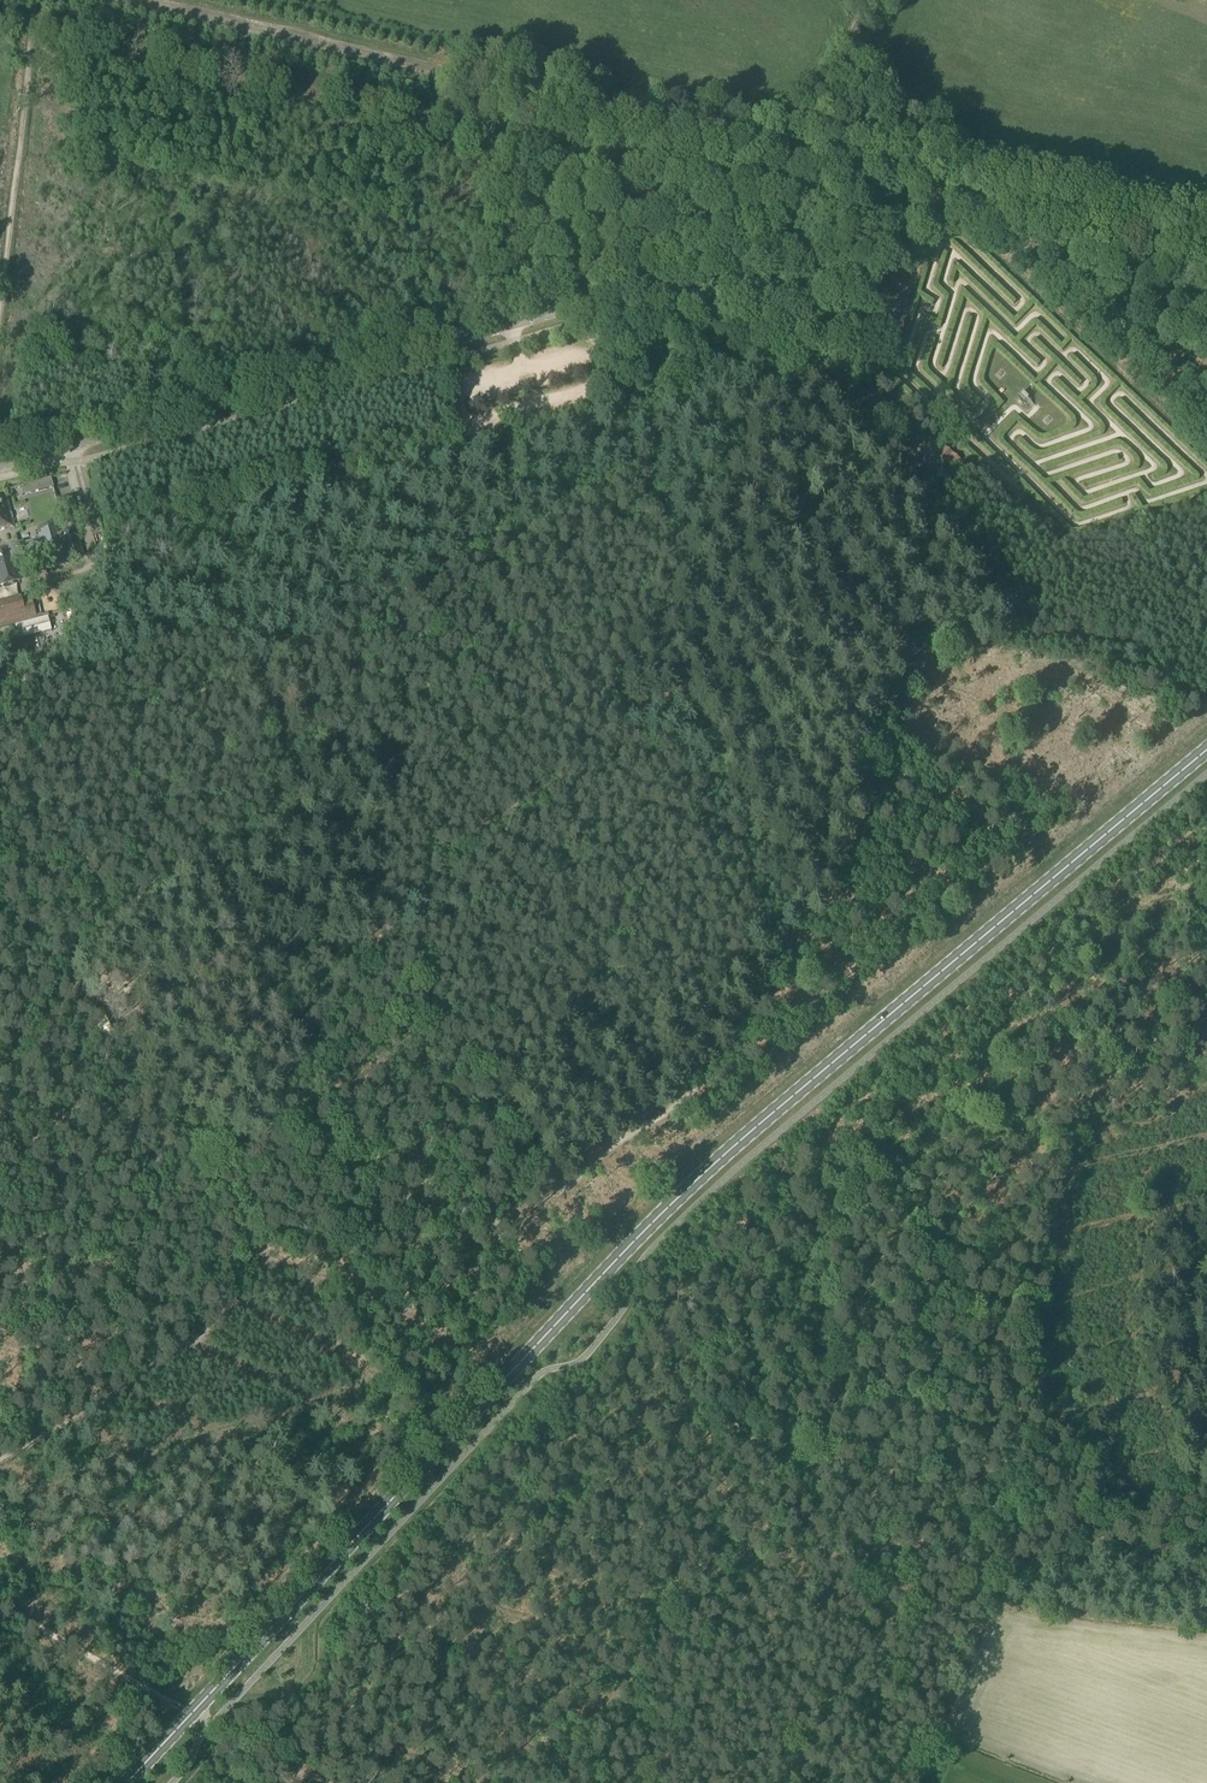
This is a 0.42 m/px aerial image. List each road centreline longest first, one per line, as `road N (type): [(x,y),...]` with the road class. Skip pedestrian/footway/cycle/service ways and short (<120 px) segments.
road 1 (primary): [(127,1782),(710,1167),(1206,748)]
road 2 (tertiary): [(1206,251),(1019,207),(929,207),(0,465)]
road 3 (track): [(32,30),(0,341)]

